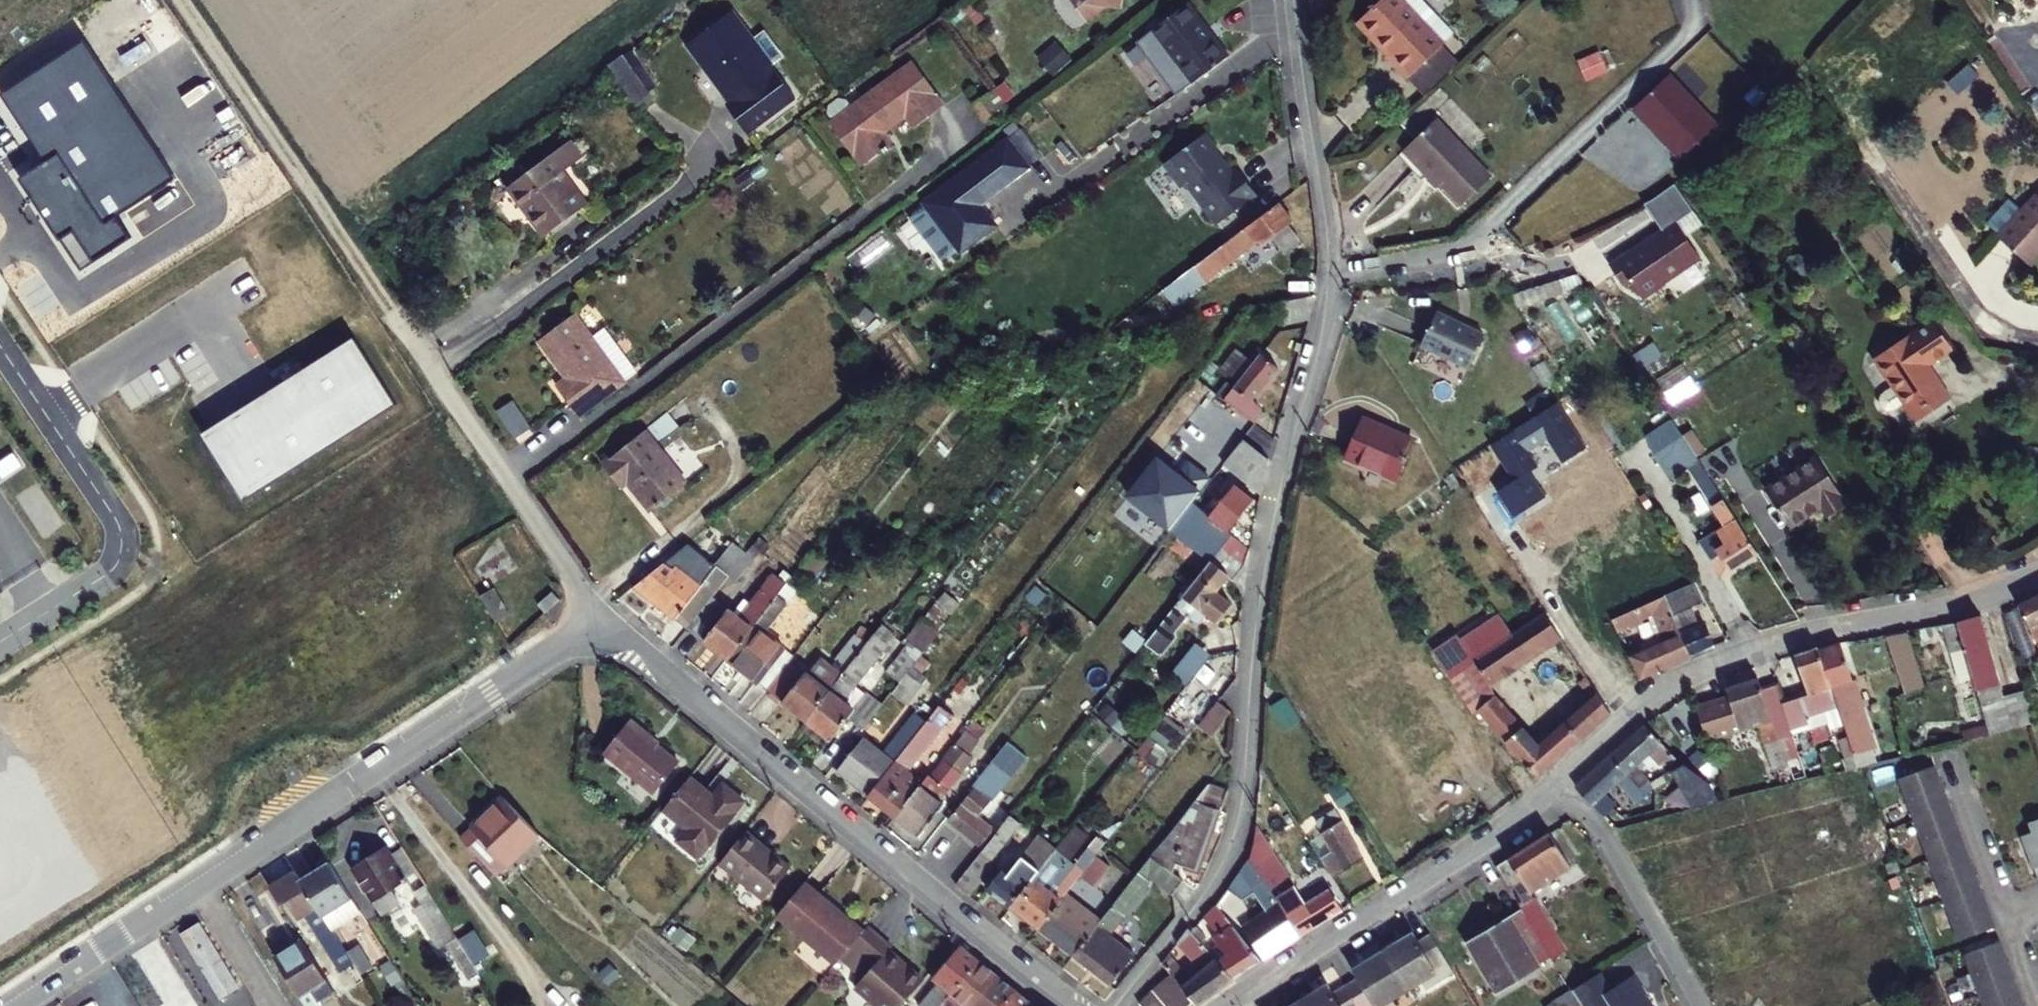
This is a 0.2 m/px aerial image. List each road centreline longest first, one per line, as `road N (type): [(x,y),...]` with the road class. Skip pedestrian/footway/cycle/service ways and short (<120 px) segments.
road 1 (residential): [(1115,1005),(1206,891),(1236,827),(1268,516),(1330,273)]
road 2 (residential): [(603,617),(7,1005)]
road 3 (residential): [(1070,1005),(603,617)]
road 4 (residential): [(1560,783),(1677,680),(1811,633),(1962,604),(2037,573)]
road 5 (residential): [(356,260),(603,617)]
road 6 (residential): [(1225,1005),(1560,783)]
road 7 (residential): [(0,641),(121,563),(128,548),(0,345)]
road 8 (track): [(170,0),(356,260)]
road 9 (residential): [(1295,0),(1330,273)]
road 10 (residential): [(1702,1005),(1608,839),(1560,783)]

